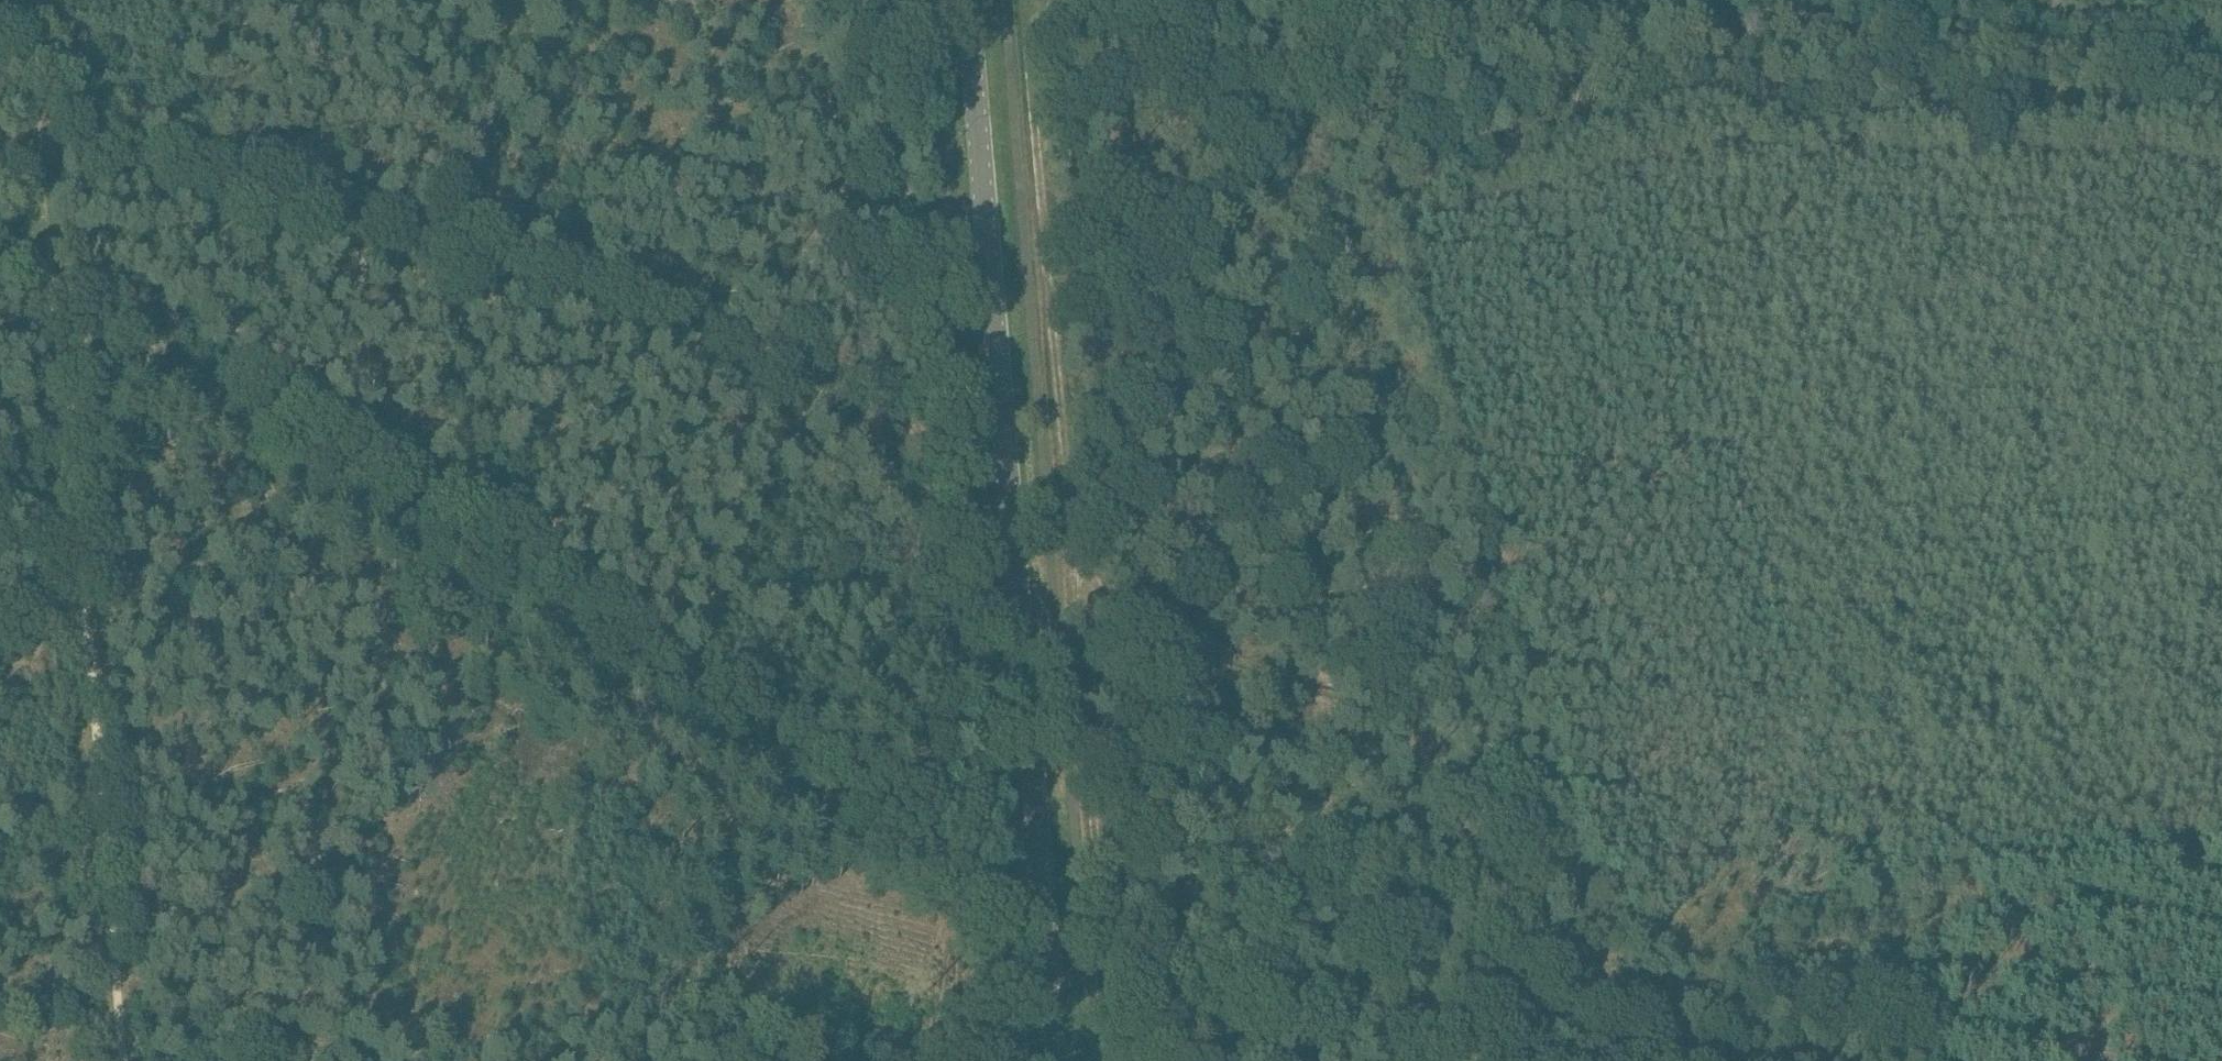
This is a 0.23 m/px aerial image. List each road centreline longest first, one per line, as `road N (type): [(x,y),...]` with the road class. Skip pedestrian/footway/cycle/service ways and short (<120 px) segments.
road 1 (unclassified): [(1056,1060),(967,0)]
road 2 (unclassified): [(2221,31),(1961,0)]

